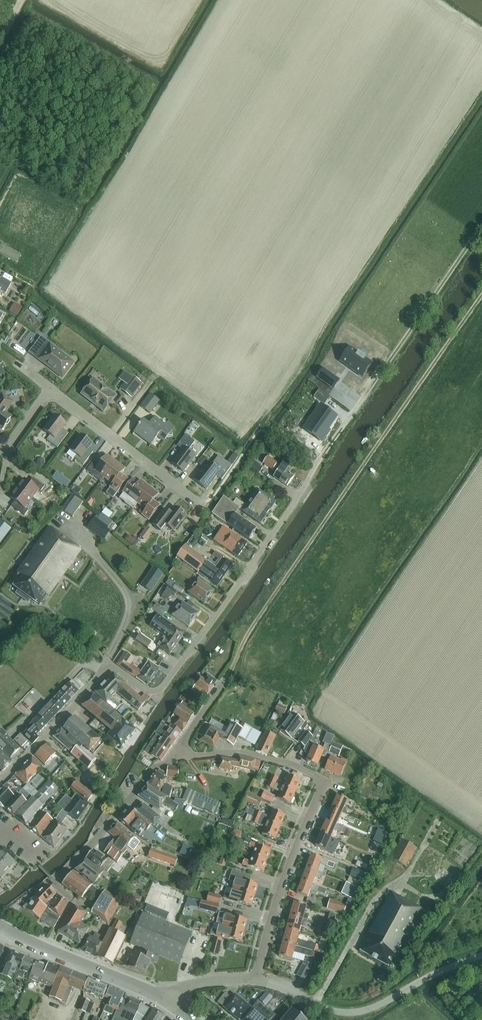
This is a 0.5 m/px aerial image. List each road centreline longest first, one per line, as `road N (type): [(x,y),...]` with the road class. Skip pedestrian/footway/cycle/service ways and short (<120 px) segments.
road 1 (residential): [(0,782),(109,667),(150,691),(164,685),(317,463)]
road 2 (track): [(230,676),(253,626),(481,295)]
road 3 (residential): [(255,980),(326,781),(242,752),(178,755)]
road 4 (unclassified): [(255,980),(321,1009),(360,1012),(481,956)]
road 5 (residential): [(202,505),(50,388)]
road 6 (secondary): [(171,1003),(0,926)]
road 7 (residential): [(53,884),(156,766),(178,755)]

